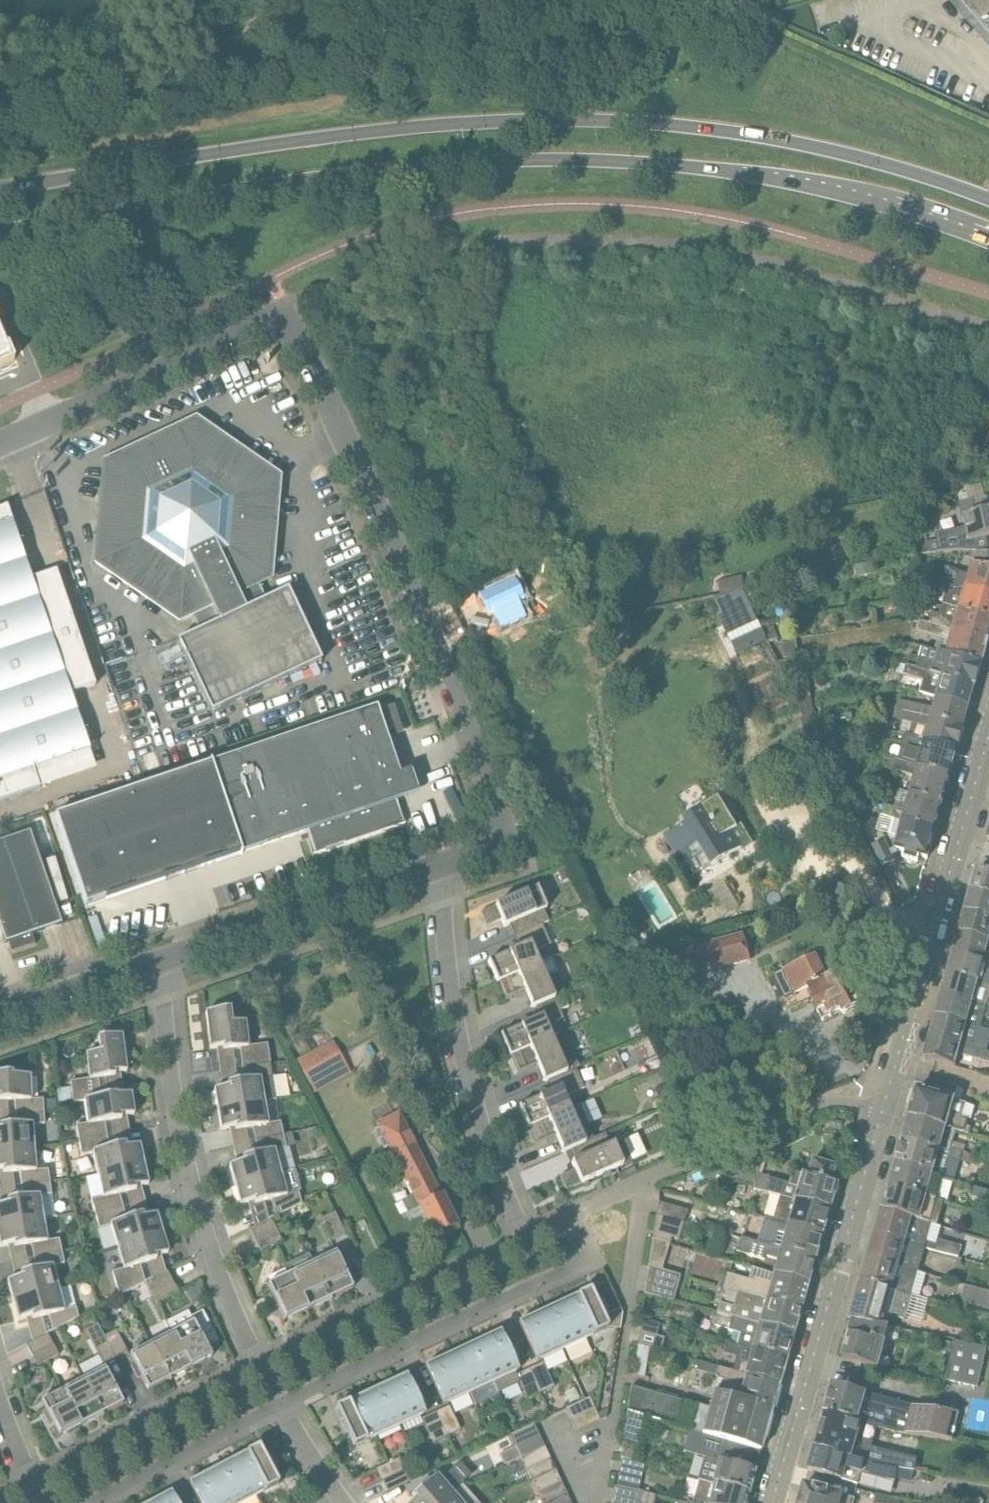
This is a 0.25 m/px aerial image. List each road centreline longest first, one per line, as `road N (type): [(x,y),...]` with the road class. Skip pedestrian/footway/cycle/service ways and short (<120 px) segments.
road 1 (secondary): [(0,230),(362,172),(576,160),(766,177),(988,239)]
road 2 (secondary): [(988,198),(784,139),(588,119),(363,135),(0,190)]
road 3 (residential): [(437,871),(502,845),(503,818),(287,311)]
road 4 (residential): [(282,1405),(591,1258),(570,1217),(526,1237)]
road 5 (residential): [(772,1502),(883,1111)]
road 6 (residential): [(258,1358),(208,1240),(162,968)]
road 7 (residential): [(627,1311),(642,1183),(822,1103),(883,1111)]
road 8 (residential): [(437,871),(475,1097),(526,1237)]
road 9 (residential): [(883,1111),(988,750)]
road 10 (residential): [(0,441),(287,311)]
road 11 (residential): [(526,1237),(258,1358)]
road 12 (residential): [(162,968),(437,871)]
road 13 (residential): [(258,1358),(31,1478)]
road 14 (residential): [(93,1502),(282,1405)]
road 15 (residential): [(0,1024),(162,968)]

